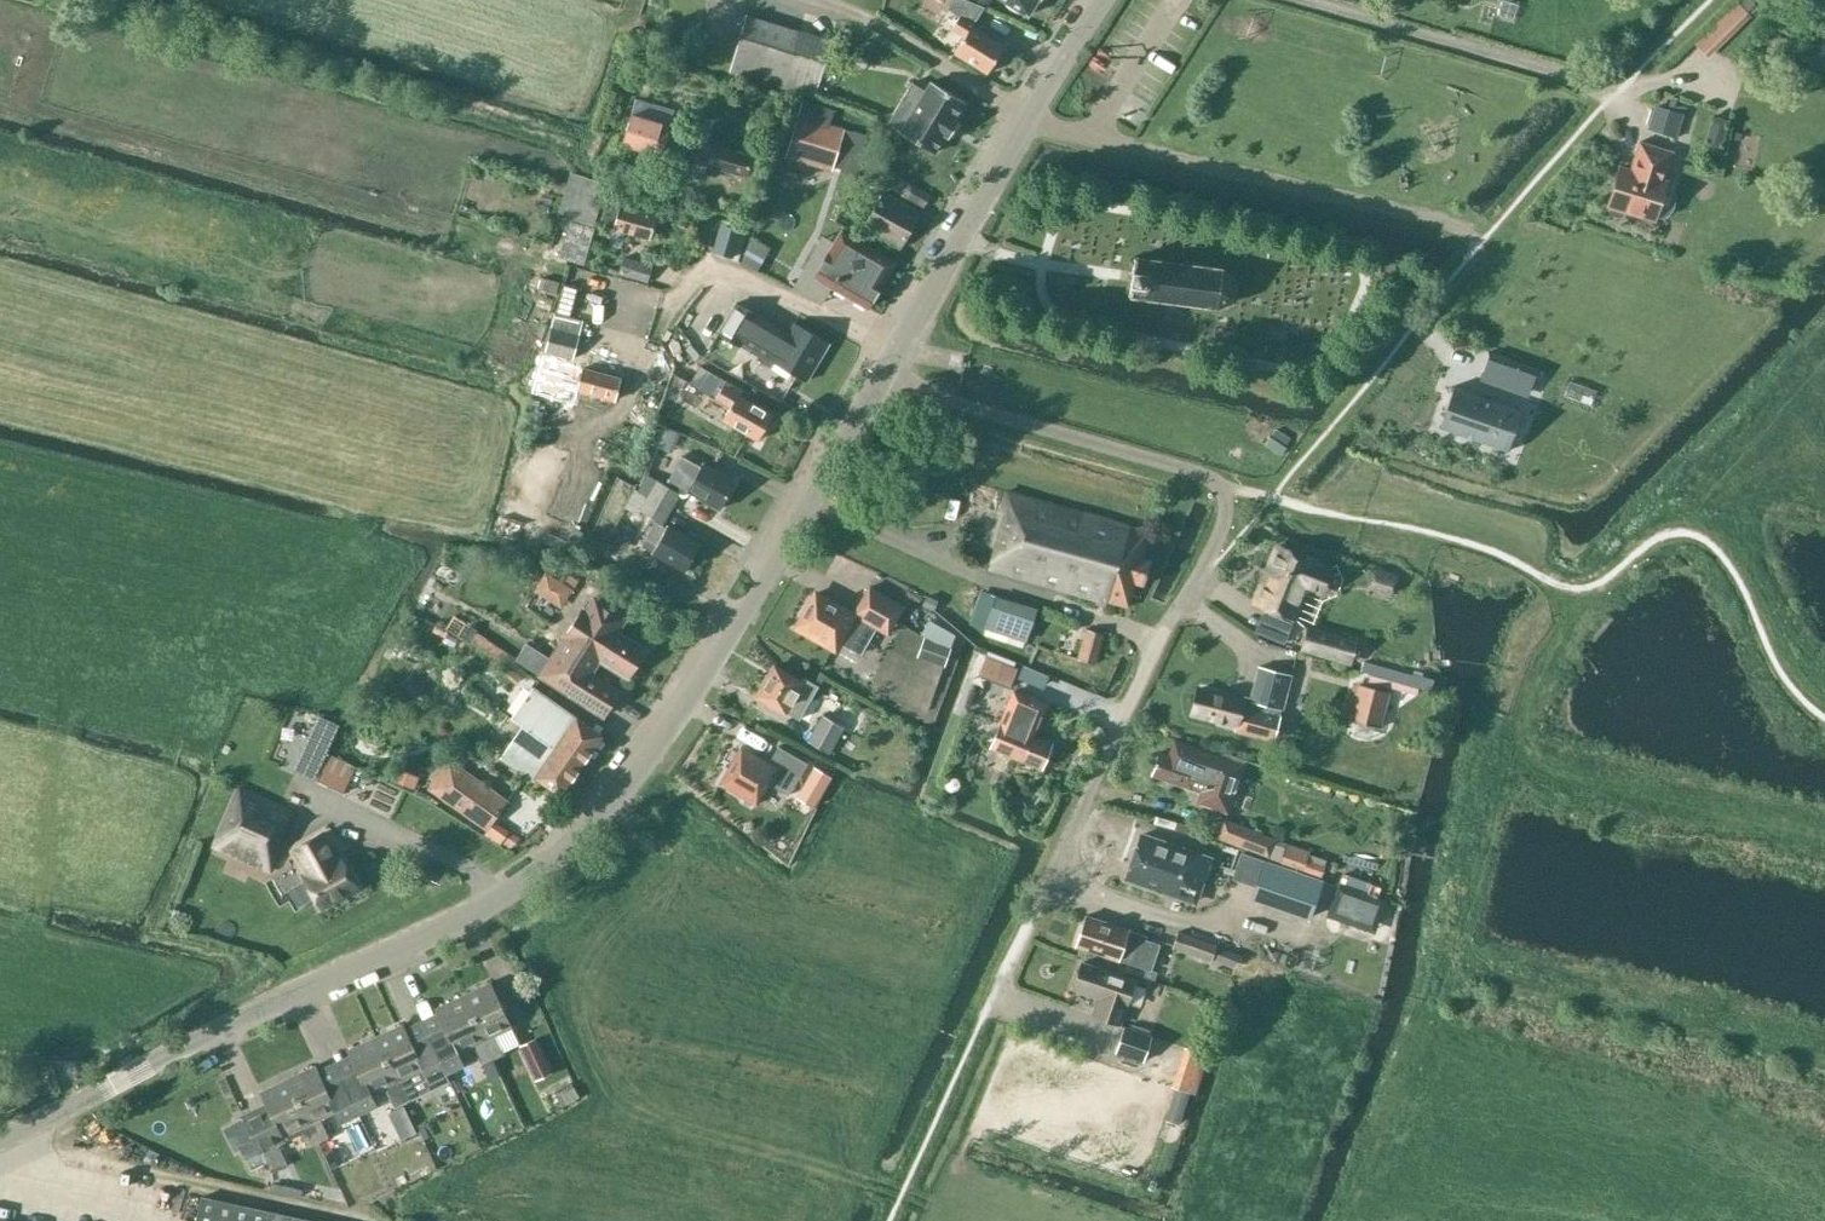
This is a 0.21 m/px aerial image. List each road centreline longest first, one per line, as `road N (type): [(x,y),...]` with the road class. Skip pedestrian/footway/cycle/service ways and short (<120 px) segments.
road 1 (tertiary): [(0,1140),(490,902),(576,840),(608,807),(733,629),(896,345)]
road 2 (track): [(1197,575),(1160,639),(993,1003)]
road 3 (tertiary): [(896,345),(1102,0)]
road 4 (track): [(806,502),(1003,592),(1160,639)]
road 5 (track): [(1485,241),(1444,221),(1129,146)]
road 6 (track): [(1211,478),(878,379)]
road 7 (track): [(1295,0),(1616,92)]
road 8 (unclassified): [(634,375),(677,287),(723,273),(896,345)]

